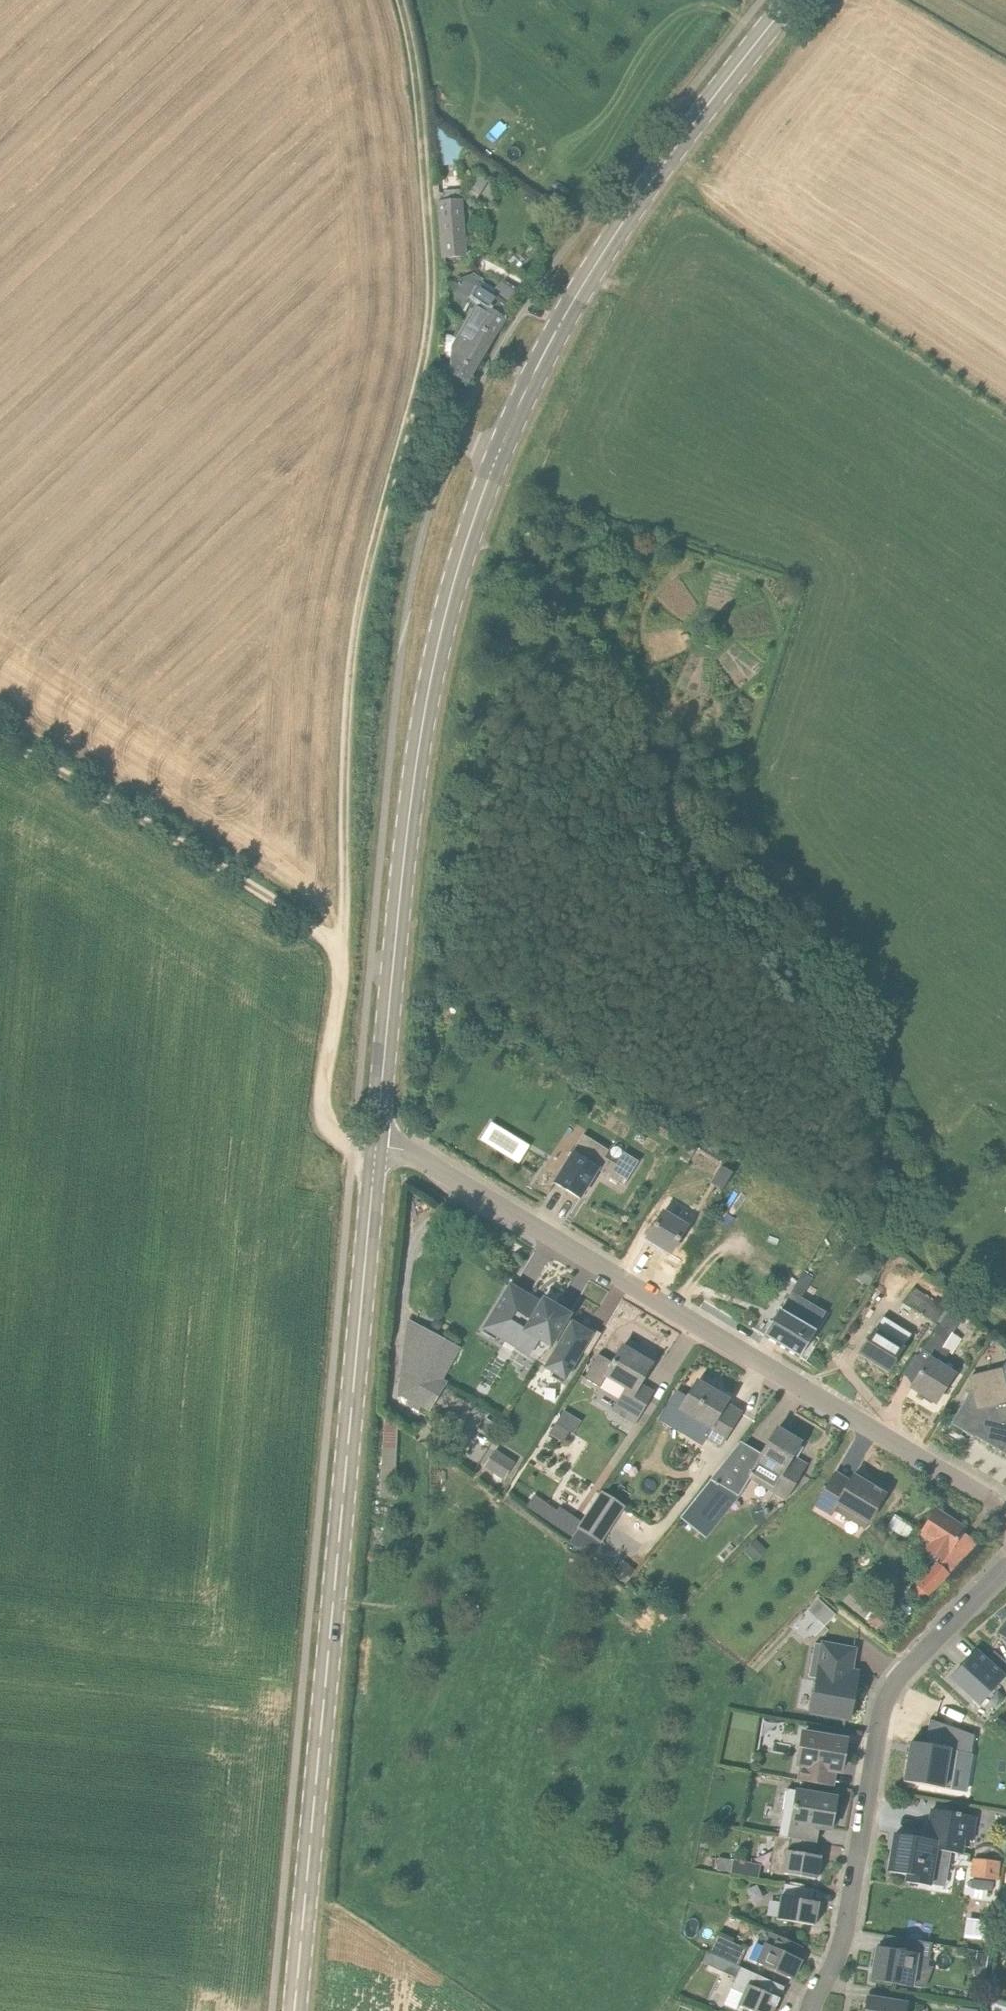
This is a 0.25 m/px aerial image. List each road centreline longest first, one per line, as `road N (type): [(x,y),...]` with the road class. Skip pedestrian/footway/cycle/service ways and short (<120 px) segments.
road 1 (secondary): [(376,1147),(413,778),(447,610),(485,489),(526,390),(587,279),(661,167),(792,0)]
road 2 (track): [(1005,1333),(938,1268),(879,1088),(770,888),(655,764),(512,563),(467,540)]
road 3 (secondary): [(294,2010),(376,1147)]
road 4 (unclassified): [(1005,1512),(422,1158),(376,1147)]
road 5 (track): [(337,952),(354,628),(424,358)]
road 6 (residential): [(1005,1567),(889,1692),(846,1926),(810,2010)]
road 7 (track): [(0,736),(256,888),(337,952)]
road 8 (track): [(424,358),(431,315),(427,213),(413,62),(398,0)]
road 9 (track): [(337,952),(321,1110),(336,1136),(353,1144)]

